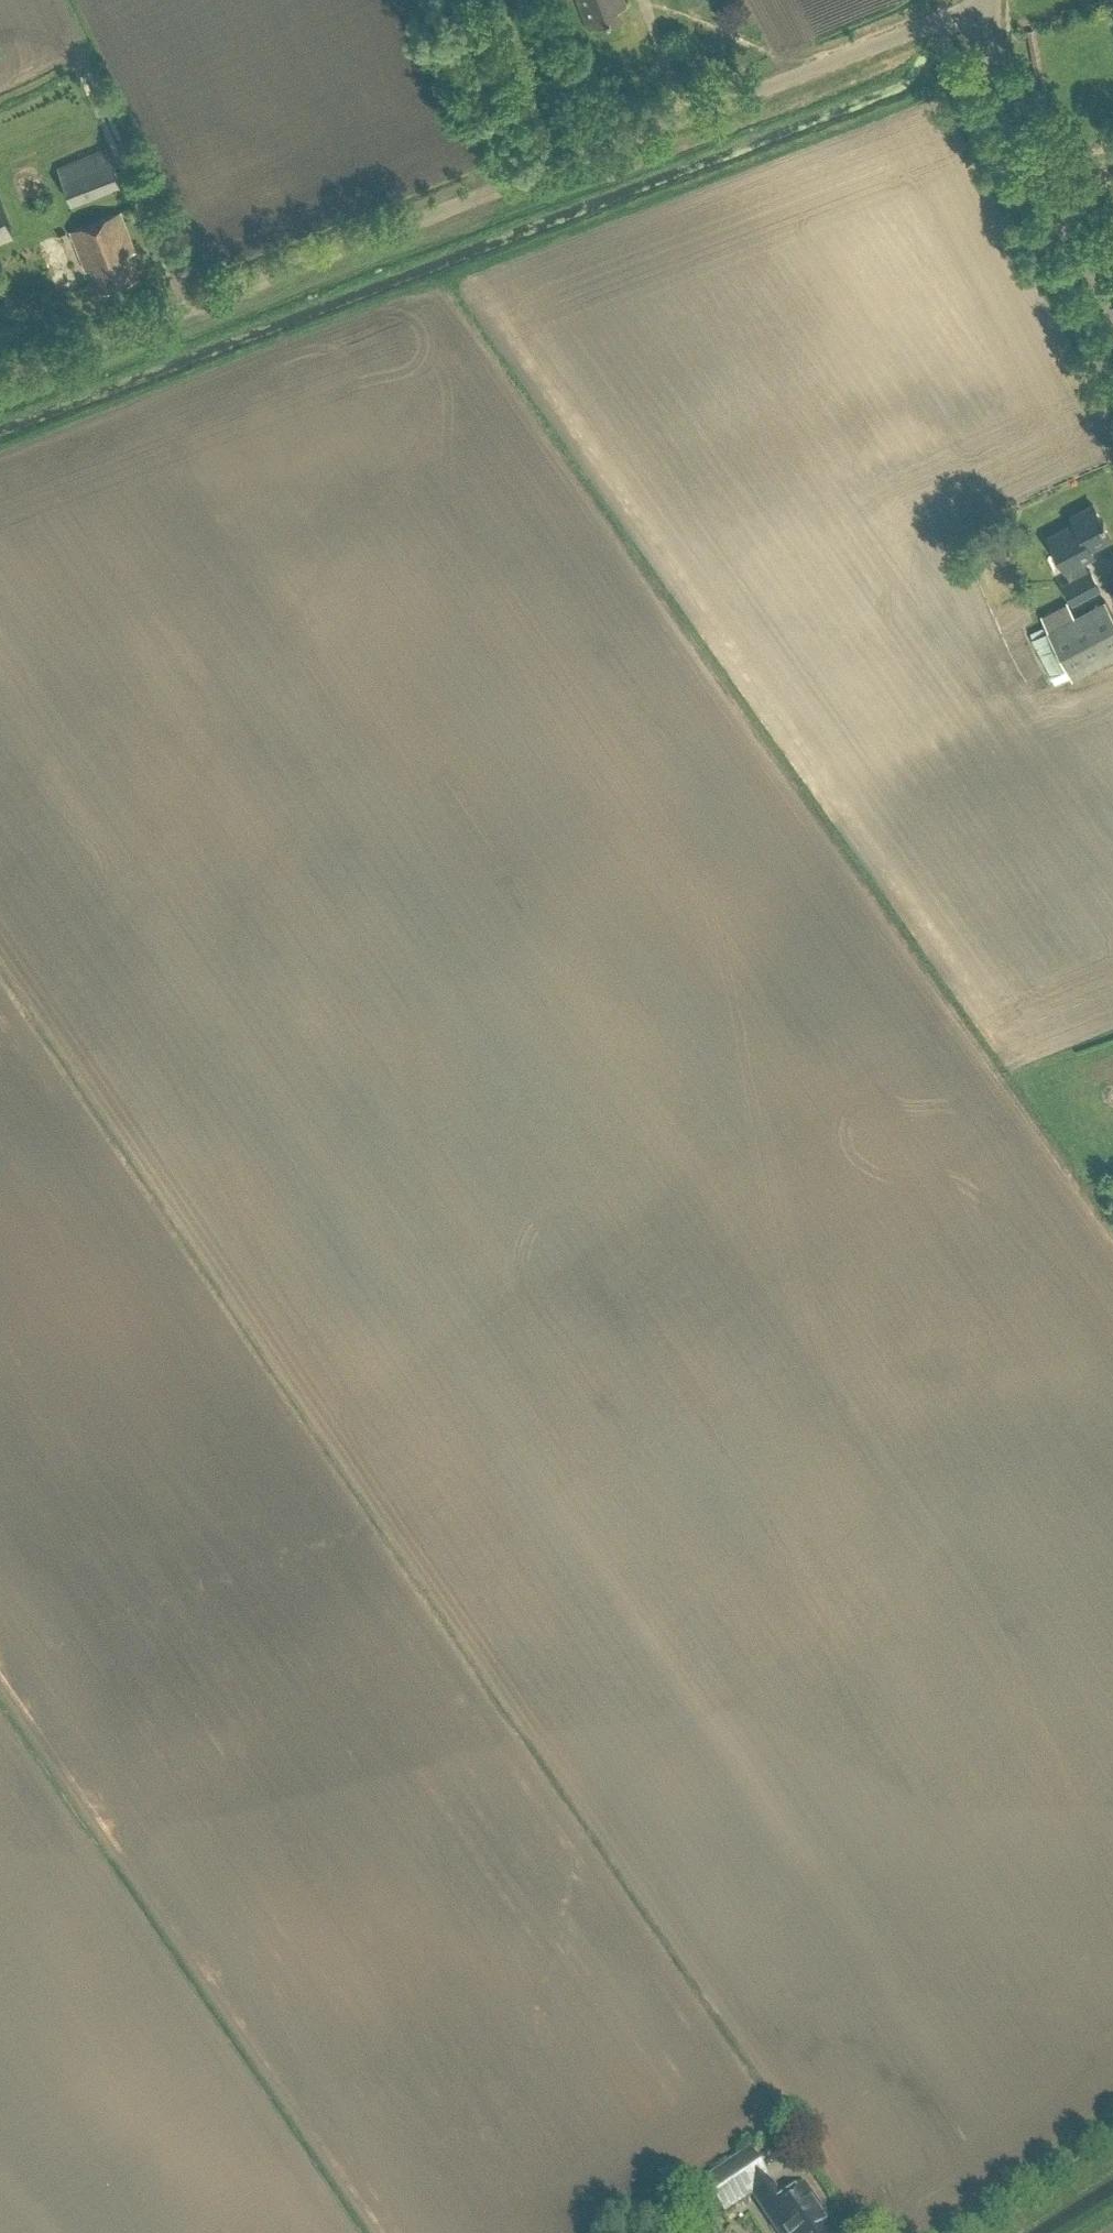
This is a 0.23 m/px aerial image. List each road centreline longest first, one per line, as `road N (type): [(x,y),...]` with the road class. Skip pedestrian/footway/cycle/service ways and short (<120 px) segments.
road 1 (unclassified): [(0,379),(944,16),(987,12)]
road 2 (tertiary): [(1112,308),(1007,104),(987,12)]
road 3 (unclassified): [(957,2232),(1112,2132)]

